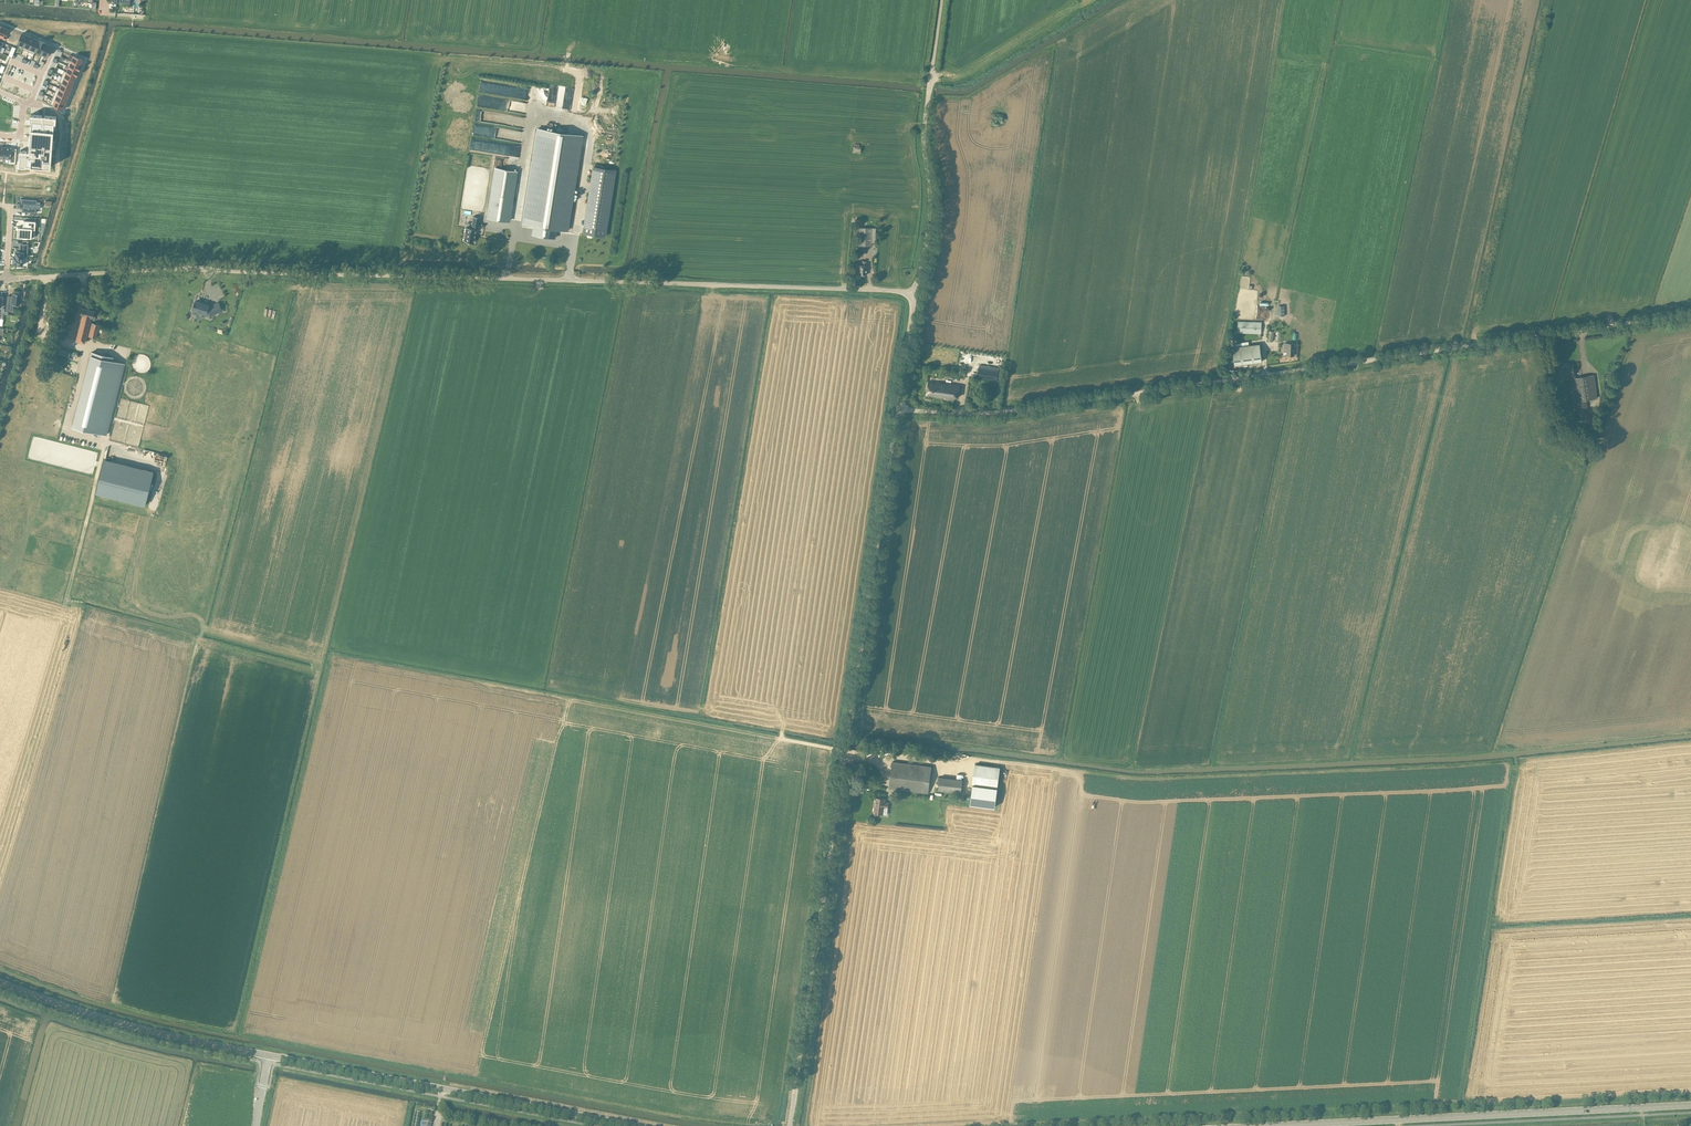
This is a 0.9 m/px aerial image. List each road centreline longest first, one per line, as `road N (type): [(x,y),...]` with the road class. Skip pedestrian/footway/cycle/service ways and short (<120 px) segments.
road 1 (unclassified): [(6,279),(190,269),(915,295)]
road 2 (unclassified): [(898,408),(1009,413),(1690,314)]
road 3 (unclassified): [(789,1125),(898,408)]
road 4 (secondary): [(635,1125),(146,1030),(0,981)]
road 5 (track): [(572,117),(579,77),(567,68),(571,49),(931,79)]
road 6 (secondary): [(1278,1125),(1690,1105)]
road 7 (unclassified): [(915,295),(930,216),(924,127),(942,0)]
road 8 (track): [(106,442),(66,602)]

